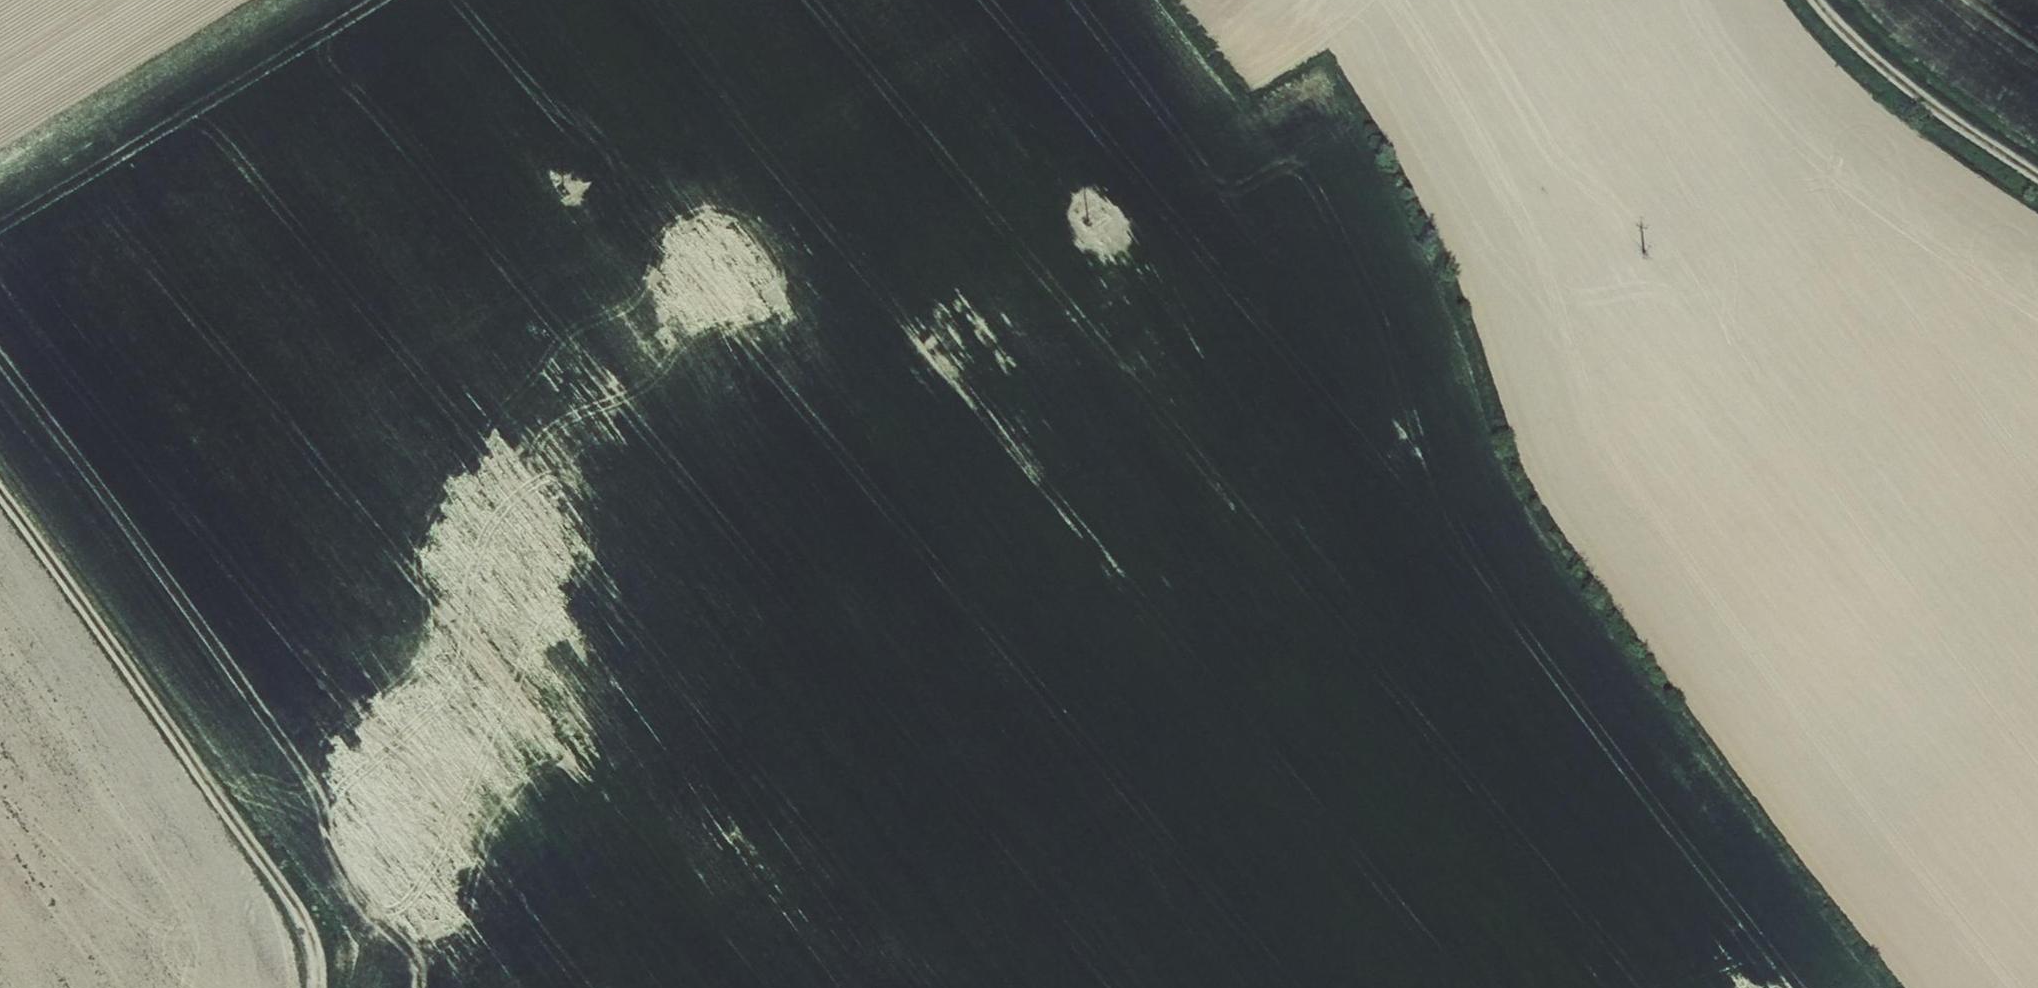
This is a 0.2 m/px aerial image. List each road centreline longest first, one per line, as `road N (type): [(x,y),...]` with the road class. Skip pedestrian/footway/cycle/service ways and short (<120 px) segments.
road 1 (track): [(0,492),(304,915),(320,964),(317,987)]
road 2 (track): [(2037,166),(1831,17),(1820,0)]

